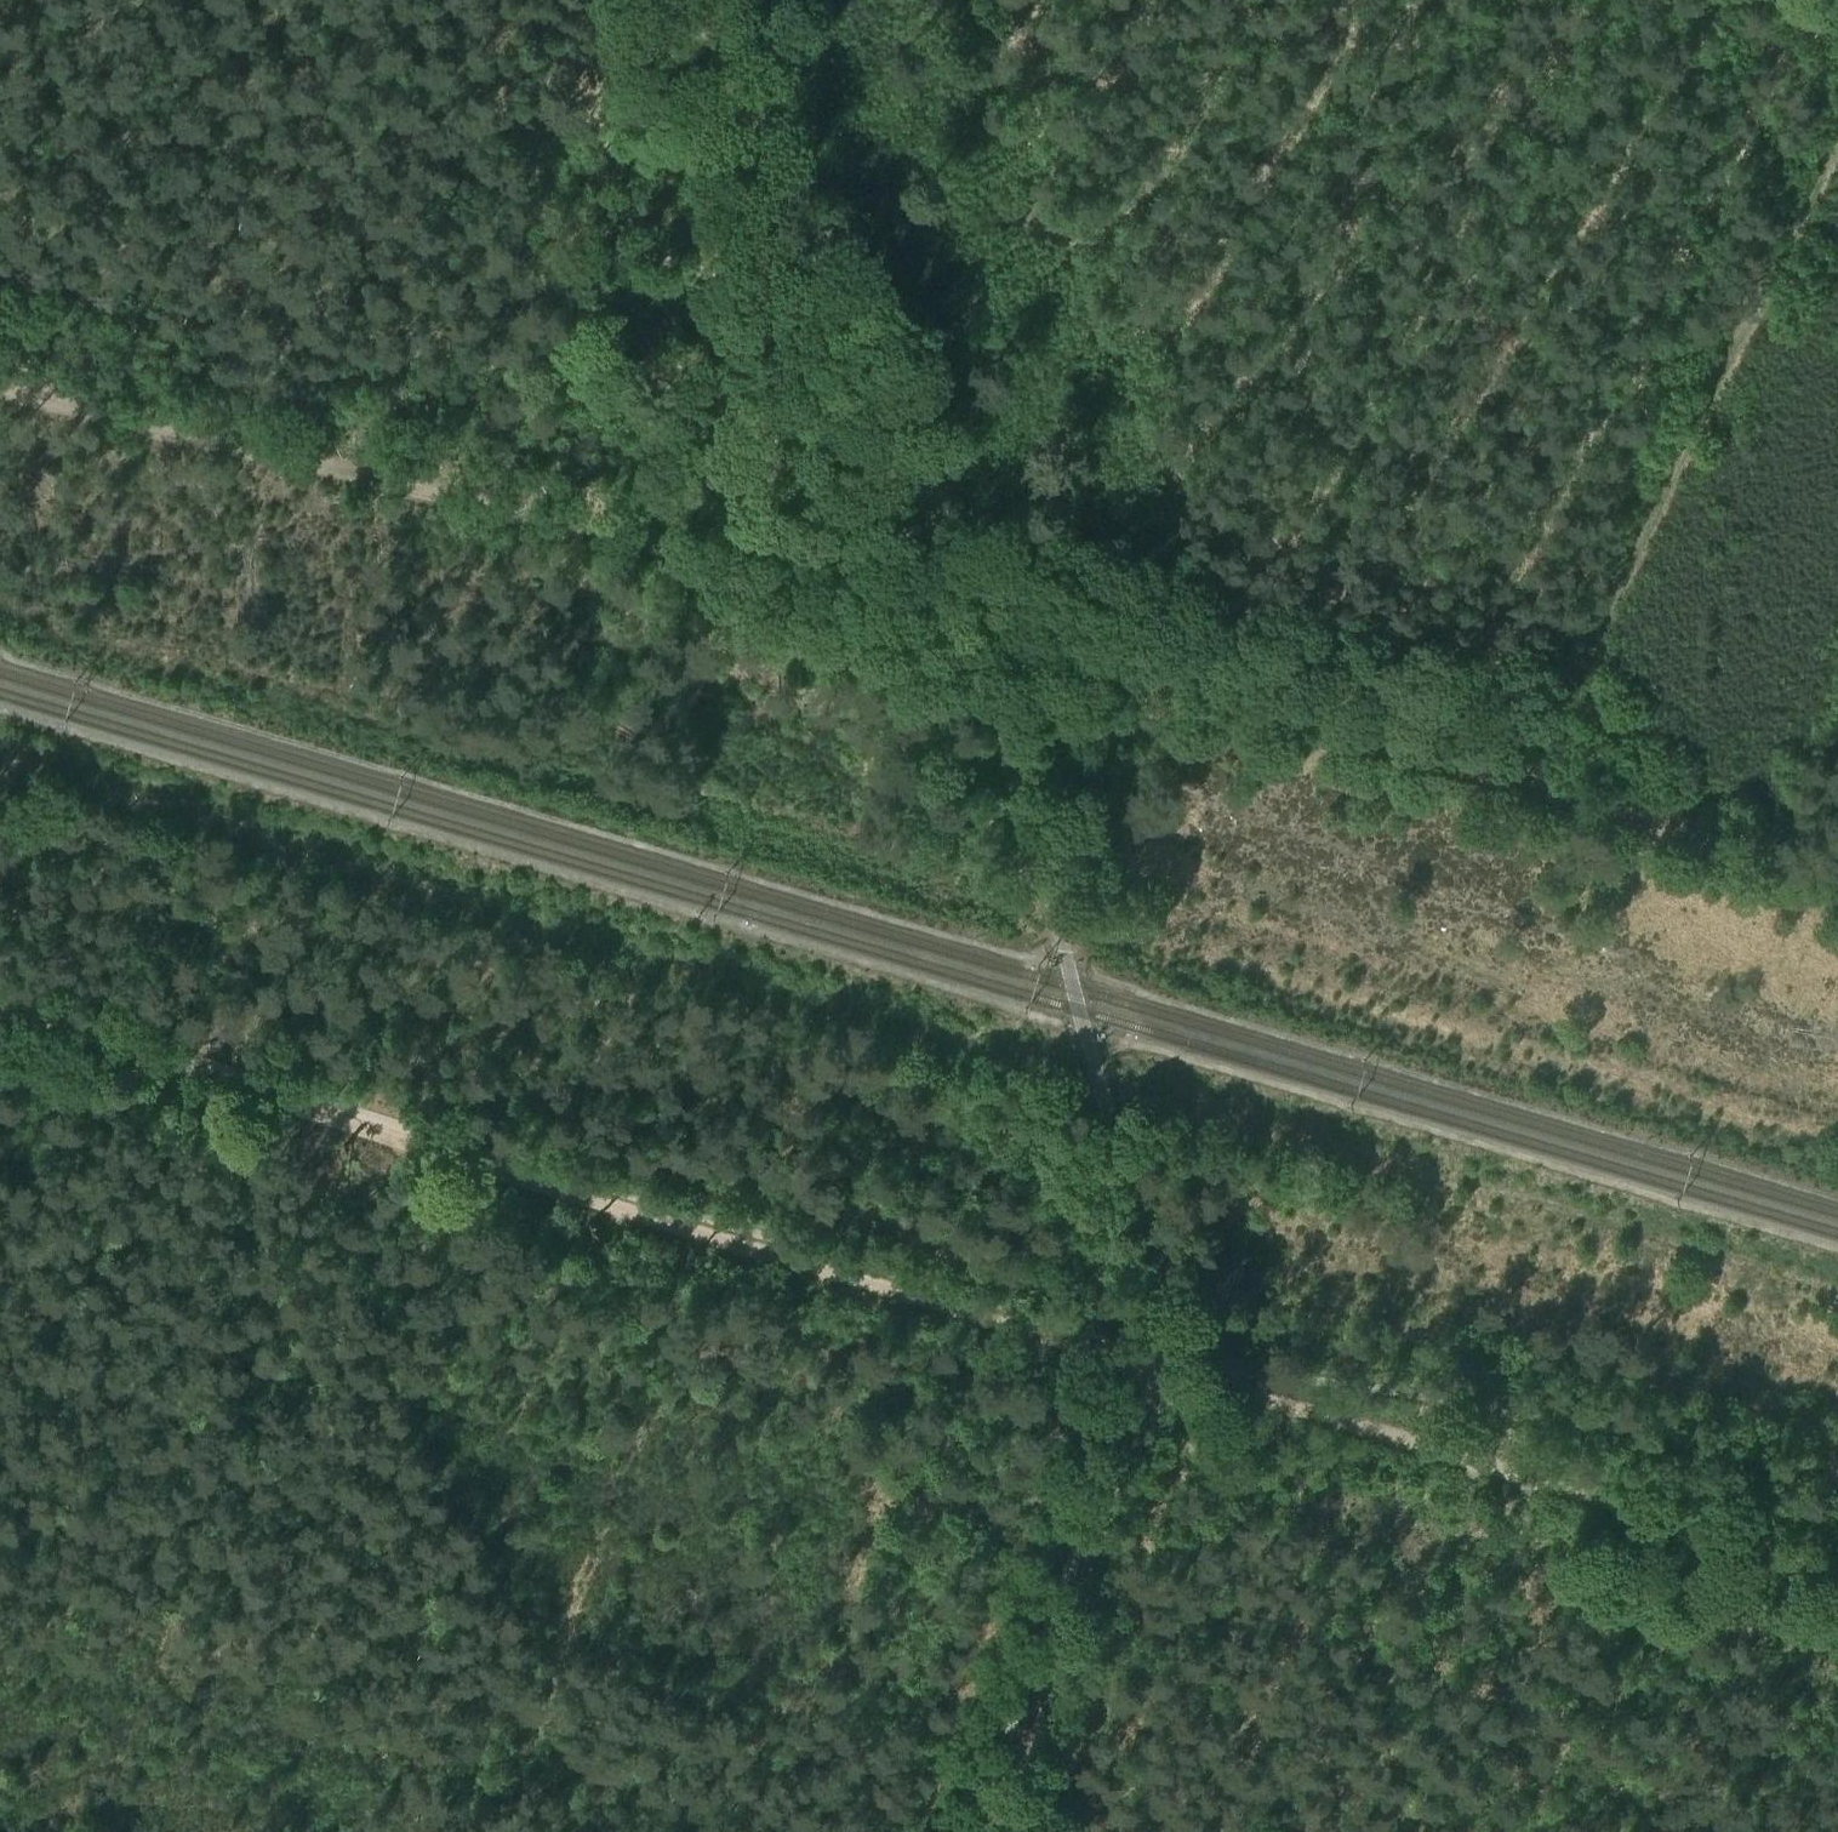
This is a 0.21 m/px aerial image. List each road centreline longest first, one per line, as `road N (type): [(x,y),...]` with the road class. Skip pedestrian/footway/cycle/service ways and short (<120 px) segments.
road 1 (track): [(0,1012),(493,1172),(1158,1372)]
road 2 (track): [(960,617),(691,561),(0,380)]
road 3 (track): [(1837,880),(960,617)]
road 4 (track): [(1837,133),(1603,617),(1497,780)]
road 5 (track): [(1158,1372),(1837,1568)]
road 6 (track): [(941,539),(932,533),(887,402),(698,0)]
road 7 (track): [(1158,1372),(994,1831)]
road 8 (track): [(1138,0),(1001,265),(918,382),(887,402)]
road 9 (track): [(941,539),(986,565),(1029,636)]

